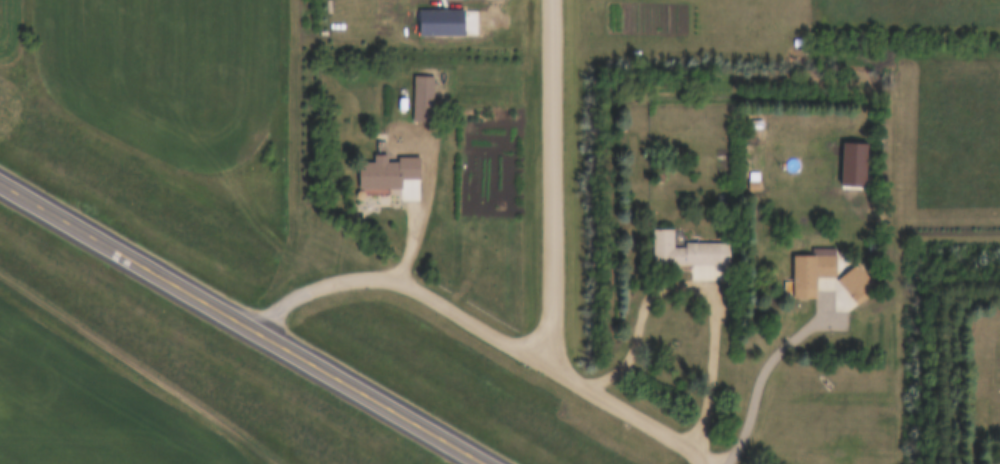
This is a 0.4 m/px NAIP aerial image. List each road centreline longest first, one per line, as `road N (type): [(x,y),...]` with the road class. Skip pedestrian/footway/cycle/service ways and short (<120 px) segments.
road 1 (primary): [(490,463),(0,181)]
road 2 (residential): [(254,327),(320,287),(394,279),(711,463)]
road 3 (residential): [(536,356),(544,0)]

